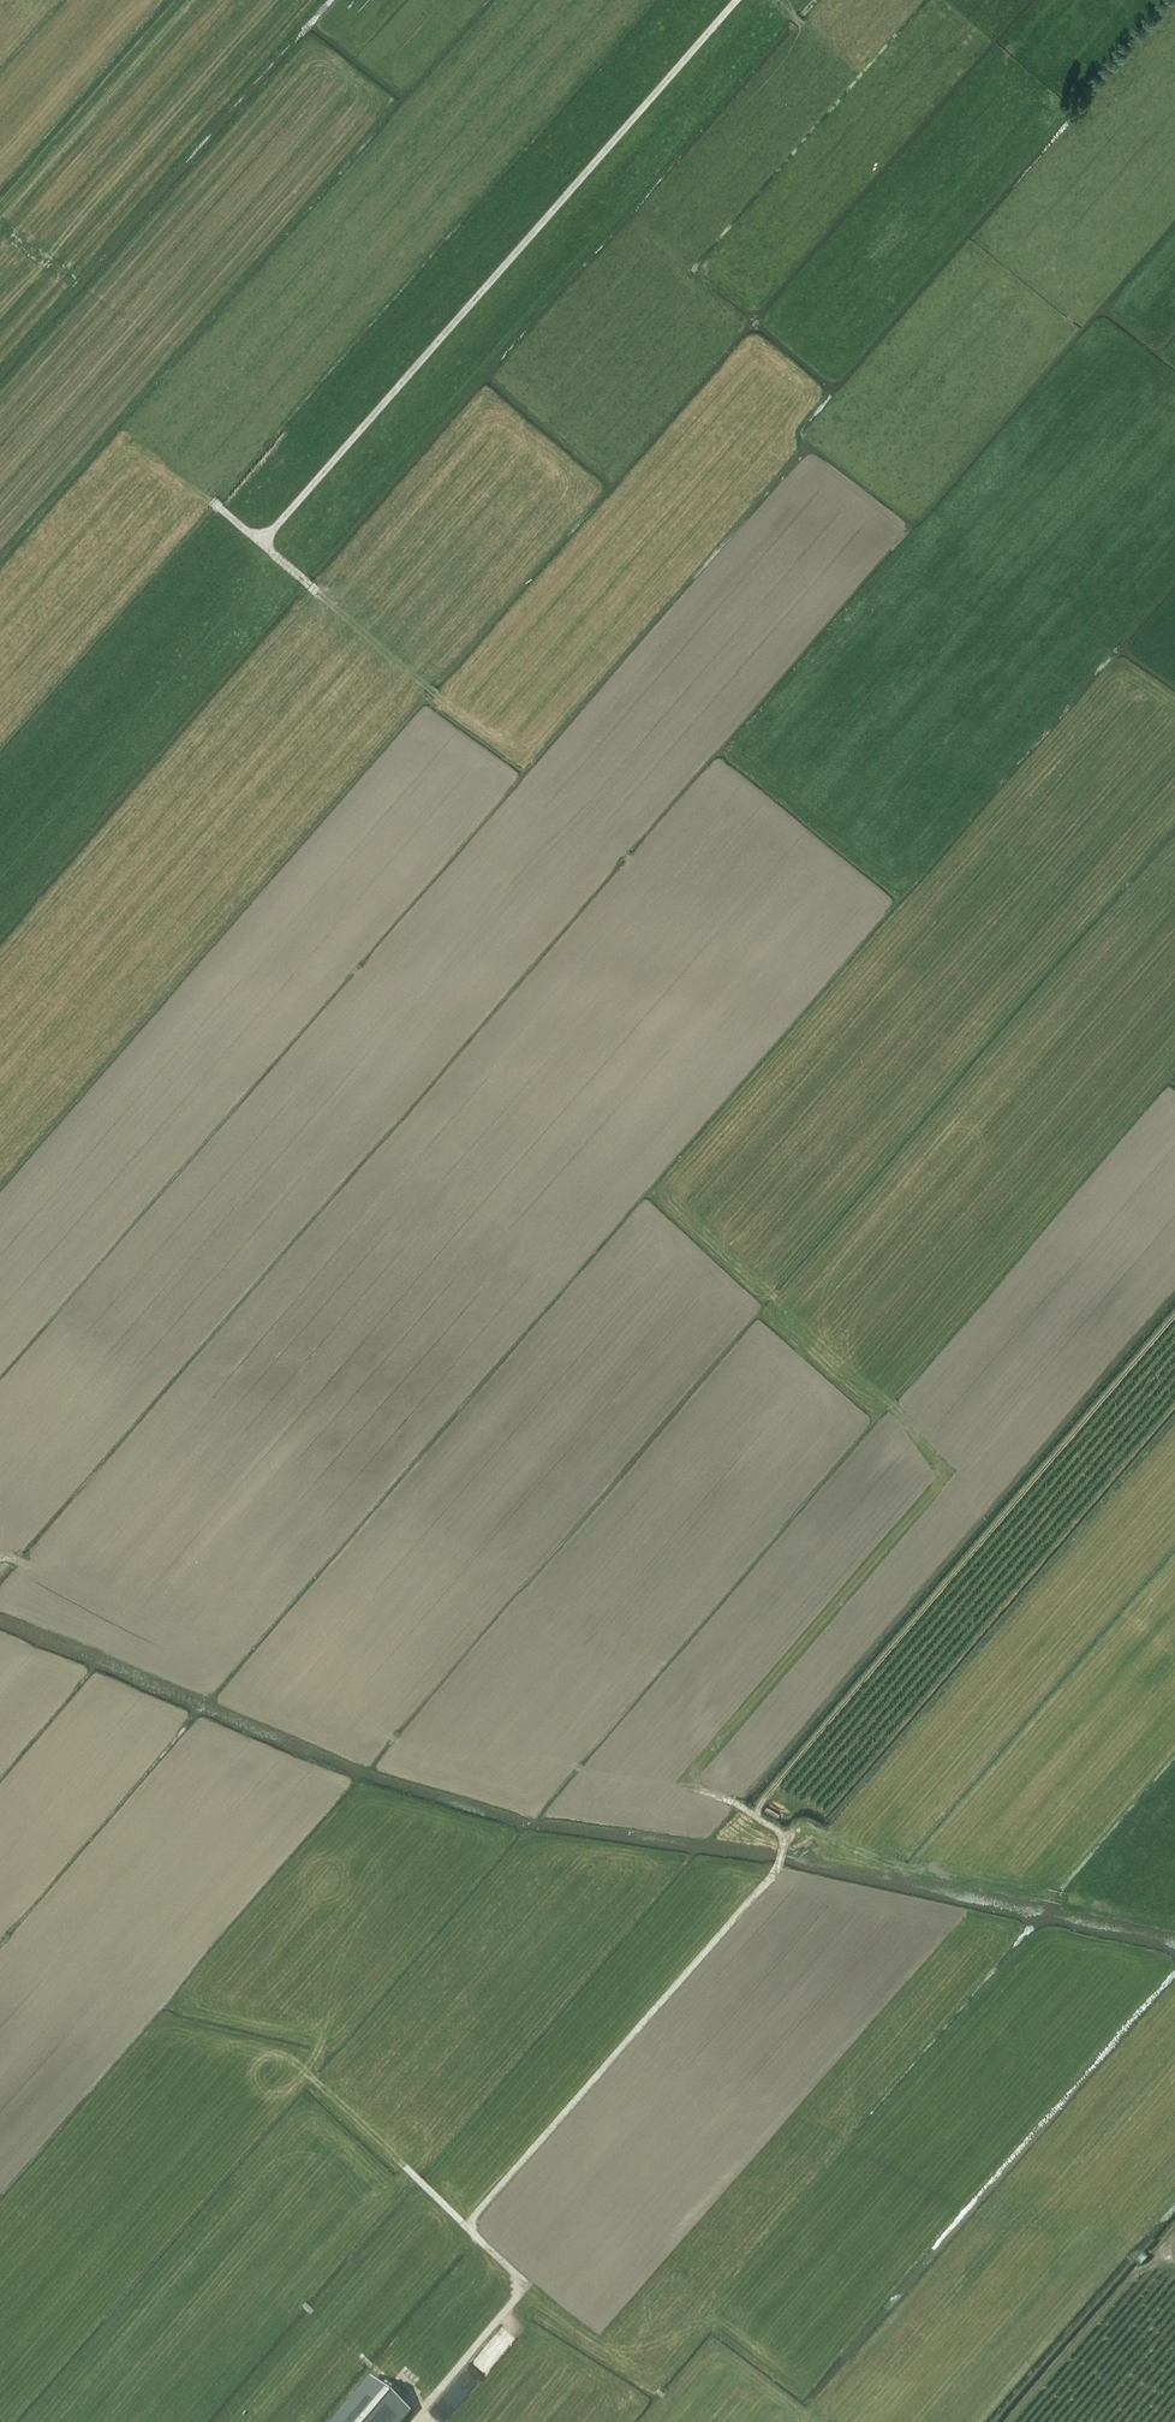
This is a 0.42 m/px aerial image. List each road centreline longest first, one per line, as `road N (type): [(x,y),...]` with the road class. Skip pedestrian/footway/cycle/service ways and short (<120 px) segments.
road 1 (track): [(411,2421),(526,2286),(467,2226),(773,1863),(783,1828),(738,1795)]
road 2 (track): [(215,494),(268,536),(736,0)]
road 3 (track): [(268,536),(441,690)]

